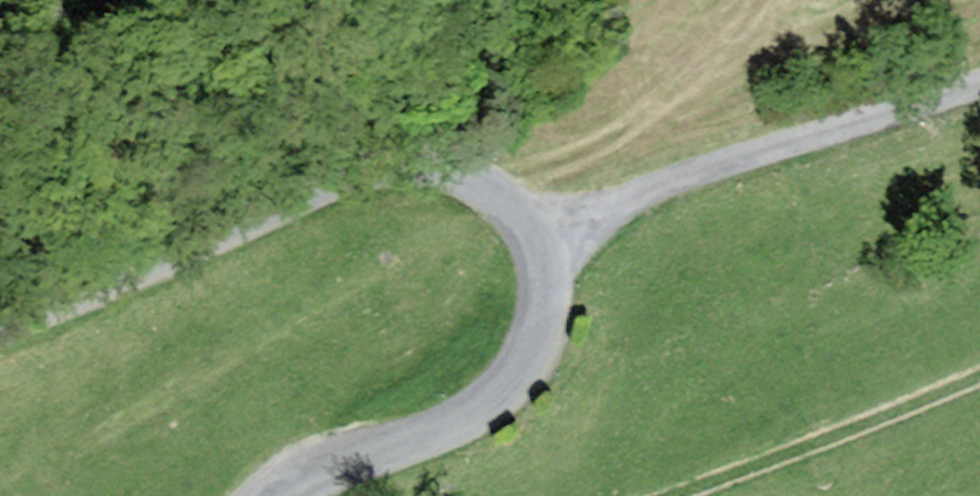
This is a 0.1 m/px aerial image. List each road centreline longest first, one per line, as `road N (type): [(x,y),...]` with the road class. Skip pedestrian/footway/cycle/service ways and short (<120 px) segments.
road 1 (tertiary): [(273,495),(475,408),(510,372),(531,339),(543,284),(533,241),(509,213),(468,188),(435,180),(355,183),(0,327)]
road 2 (track): [(533,241),(720,165),(979,85)]
road 3 (track): [(678,495),(979,376)]

